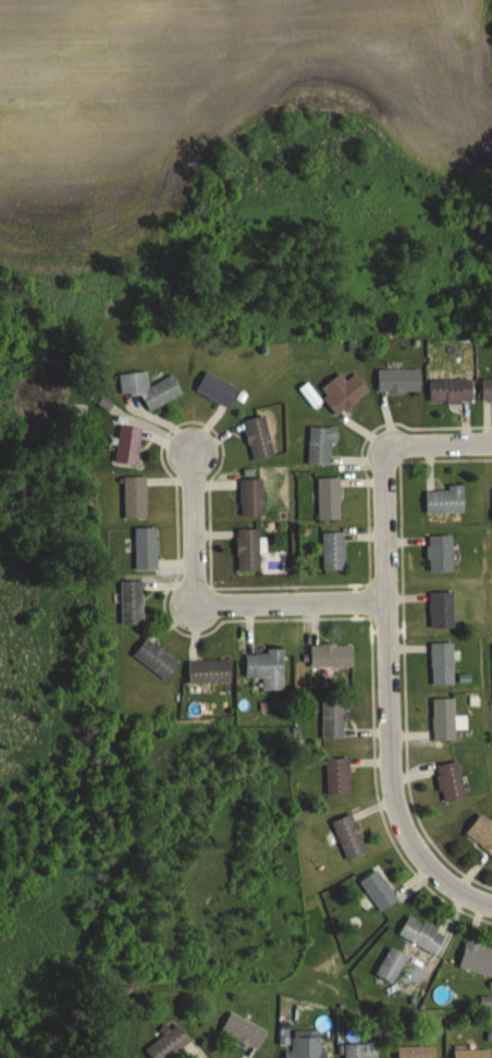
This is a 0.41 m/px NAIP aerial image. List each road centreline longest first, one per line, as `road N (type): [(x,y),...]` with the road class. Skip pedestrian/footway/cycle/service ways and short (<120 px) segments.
road 1 (residential): [(491,903),(462,890),(422,856),(393,796),(386,450)]
road 2 (residential): [(388,601),(200,607)]
road 3 (residential): [(200,607),(196,453)]

